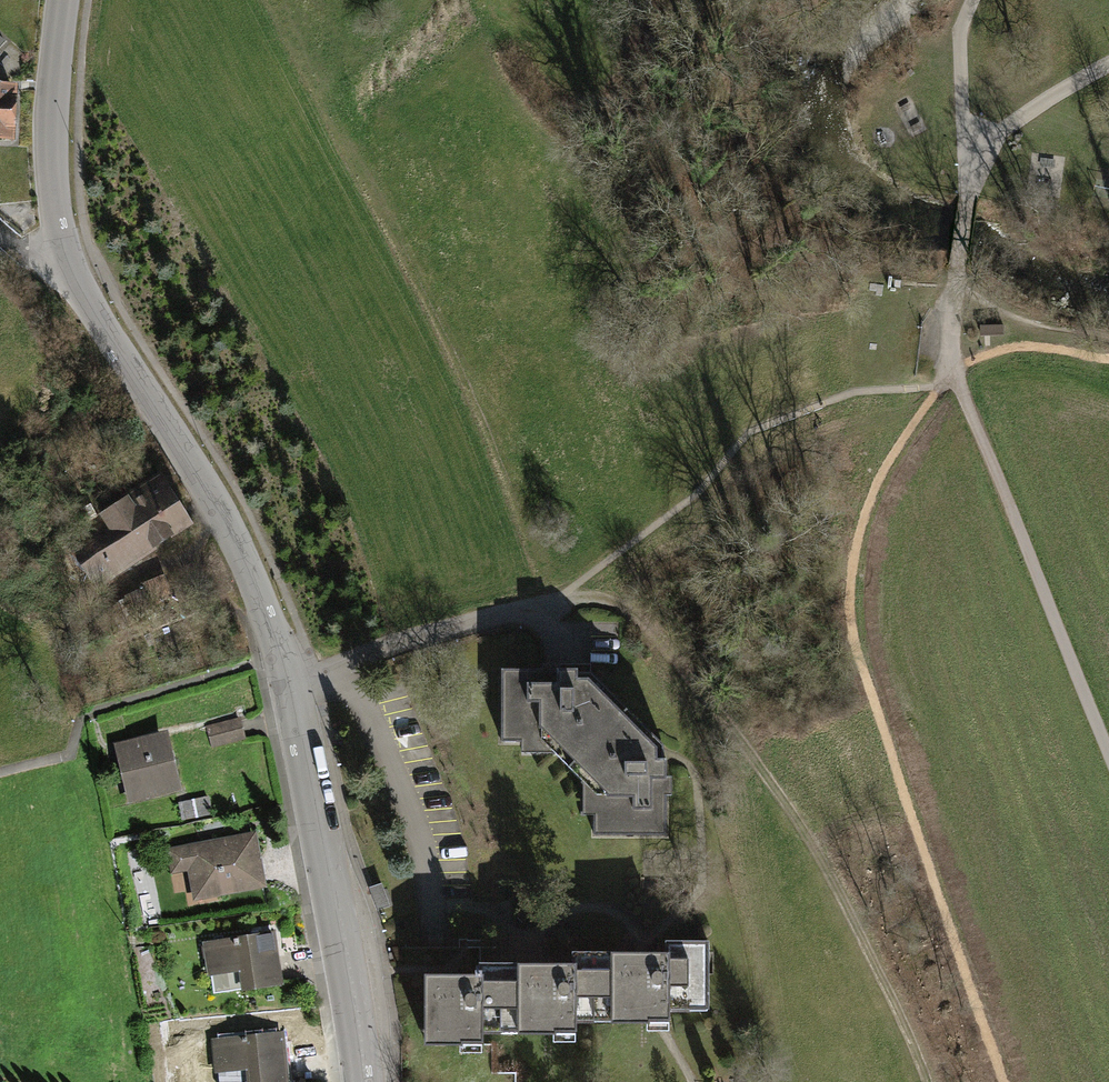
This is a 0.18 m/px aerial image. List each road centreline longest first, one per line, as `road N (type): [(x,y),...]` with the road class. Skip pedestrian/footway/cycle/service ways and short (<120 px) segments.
road 1 (residential): [(147,391),(257,598),(319,835),(363,1081)]
road 2 (track): [(568,592),(608,599),(638,616),(724,717),(831,875),(928,1081)]
road 3 (residential): [(147,391),(67,273),(55,221),(50,156),(62,0)]
road 4 (track): [(954,372),(1108,756)]
road 5 (track): [(1108,65),(964,149)]

